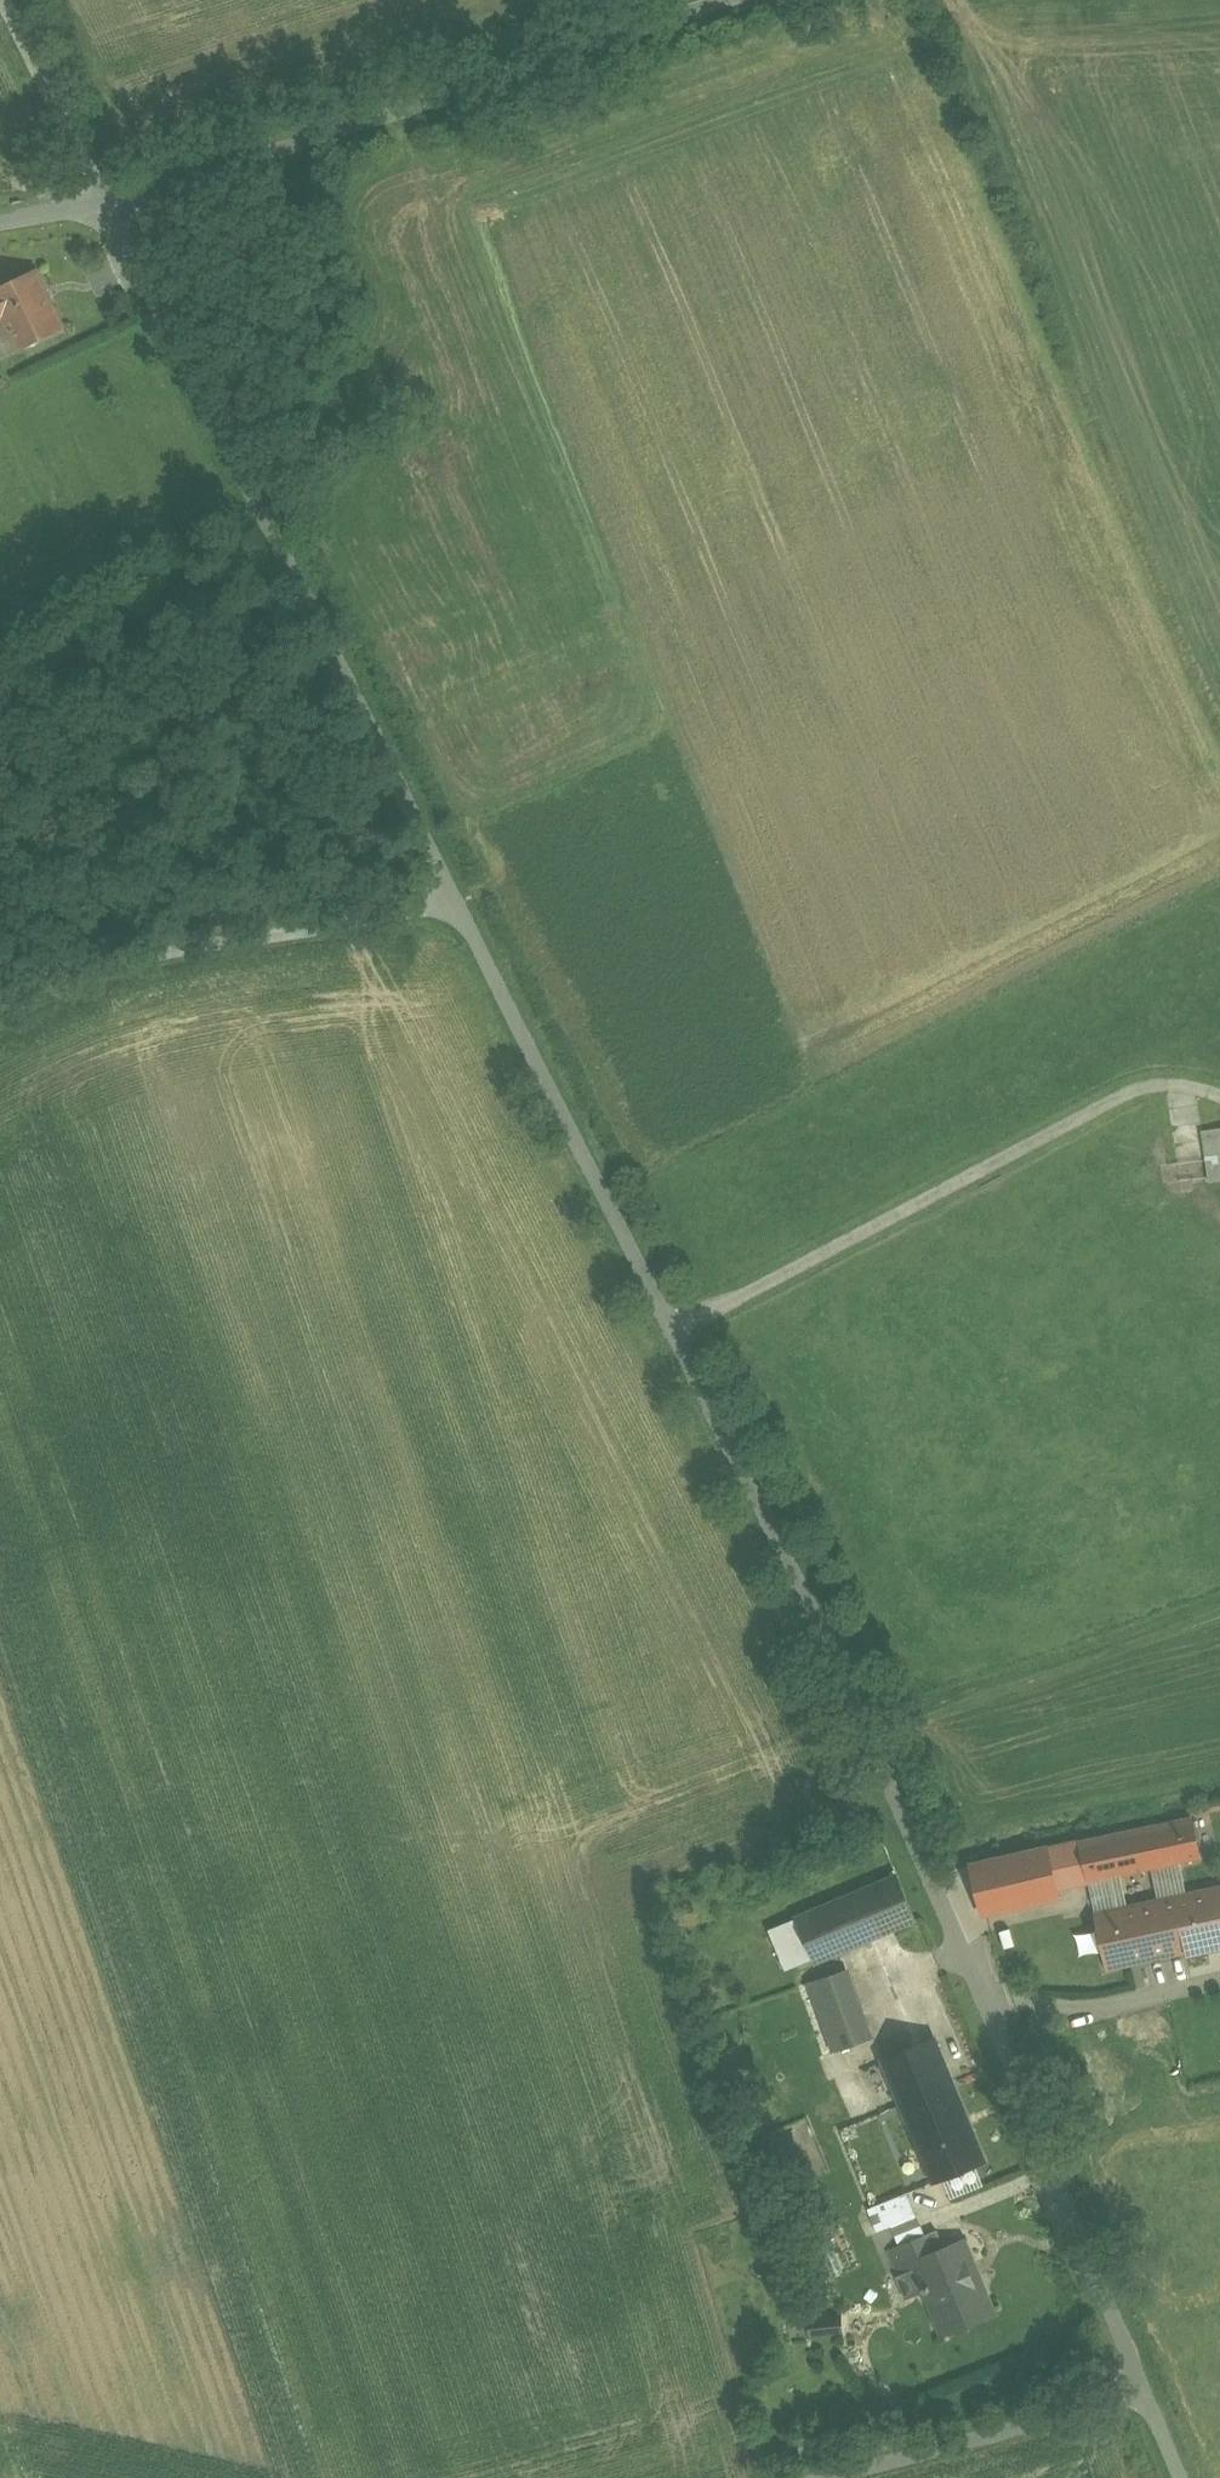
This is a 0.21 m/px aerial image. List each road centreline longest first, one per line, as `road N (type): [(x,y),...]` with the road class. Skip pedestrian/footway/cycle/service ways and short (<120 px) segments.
road 1 (unclassified): [(104,205),(859,1709),(1177,2477)]
road 2 (unclassified): [(732,0),(104,205)]
road 3 (unclassified): [(104,205),(5,0)]

